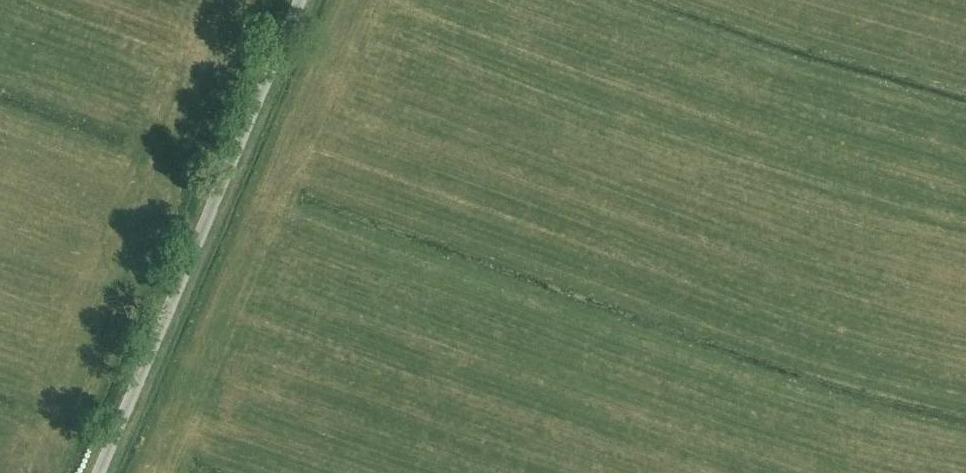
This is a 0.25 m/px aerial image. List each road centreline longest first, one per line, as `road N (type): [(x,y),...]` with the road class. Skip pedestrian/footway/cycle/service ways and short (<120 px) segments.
road 1 (unclassified): [(103,472),(304,0)]

